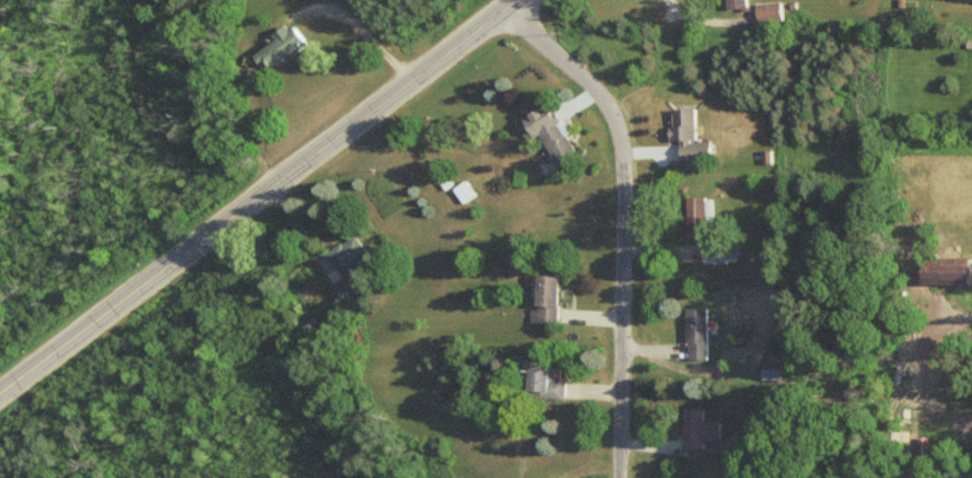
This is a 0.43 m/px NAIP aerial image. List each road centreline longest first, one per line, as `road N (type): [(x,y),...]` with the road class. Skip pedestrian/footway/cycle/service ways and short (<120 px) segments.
road 1 (tertiary): [(0,389),(514,0)]
road 2 (residential): [(619,477),(622,159),(611,109),(503,8)]

